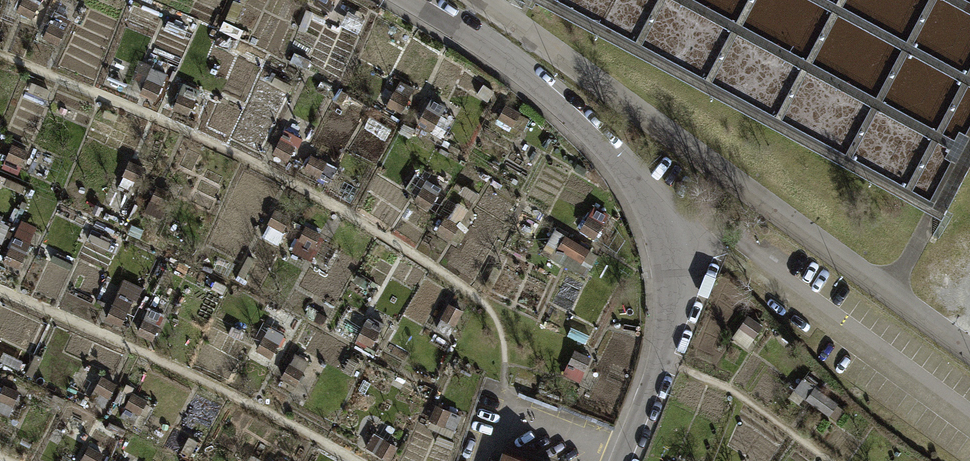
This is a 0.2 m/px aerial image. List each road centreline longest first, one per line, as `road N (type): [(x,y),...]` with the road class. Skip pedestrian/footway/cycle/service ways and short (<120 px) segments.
road 1 (unclassified): [(619,460),(672,299),(665,227),(611,158),(535,87),(400,0)]

